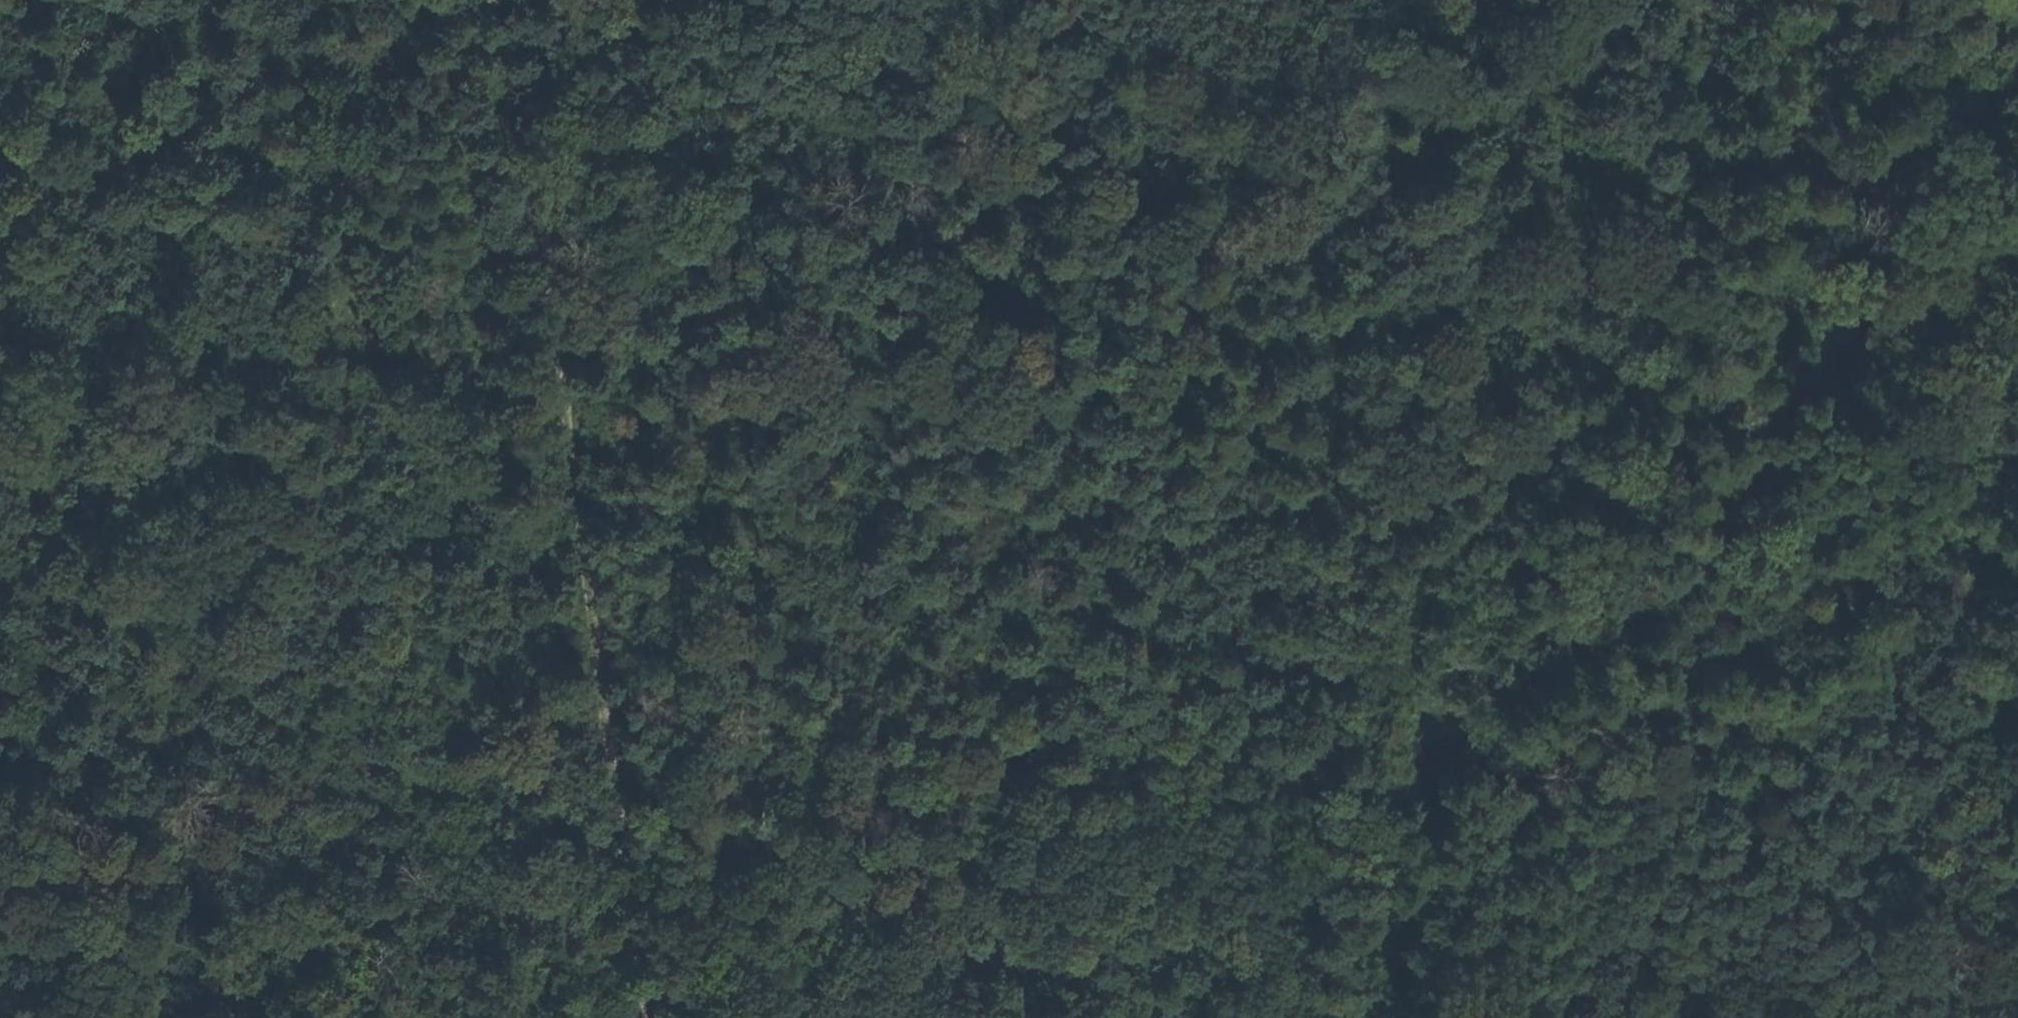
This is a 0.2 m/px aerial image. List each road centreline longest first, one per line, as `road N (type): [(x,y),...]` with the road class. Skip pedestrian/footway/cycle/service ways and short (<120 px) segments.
road 1 (track): [(482,0),(559,394),(575,440),(642,1017)]

